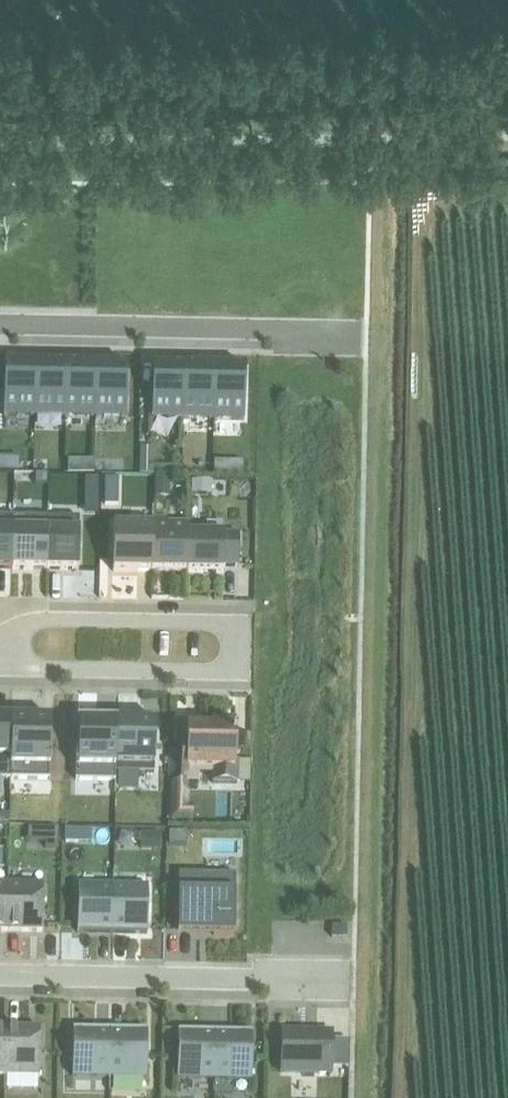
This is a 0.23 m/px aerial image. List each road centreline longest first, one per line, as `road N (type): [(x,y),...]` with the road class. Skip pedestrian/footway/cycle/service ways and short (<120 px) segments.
road 1 (track): [(0,9),(406,8),(454,0)]
road 2 (residential): [(0,324),(359,330)]
road 3 (residential): [(0,975),(349,983)]
road 4 (residential): [(10,659),(22,634),(42,619),(220,622),(242,646),(220,672)]
road 5 (residential): [(220,672),(43,669),(10,659)]

